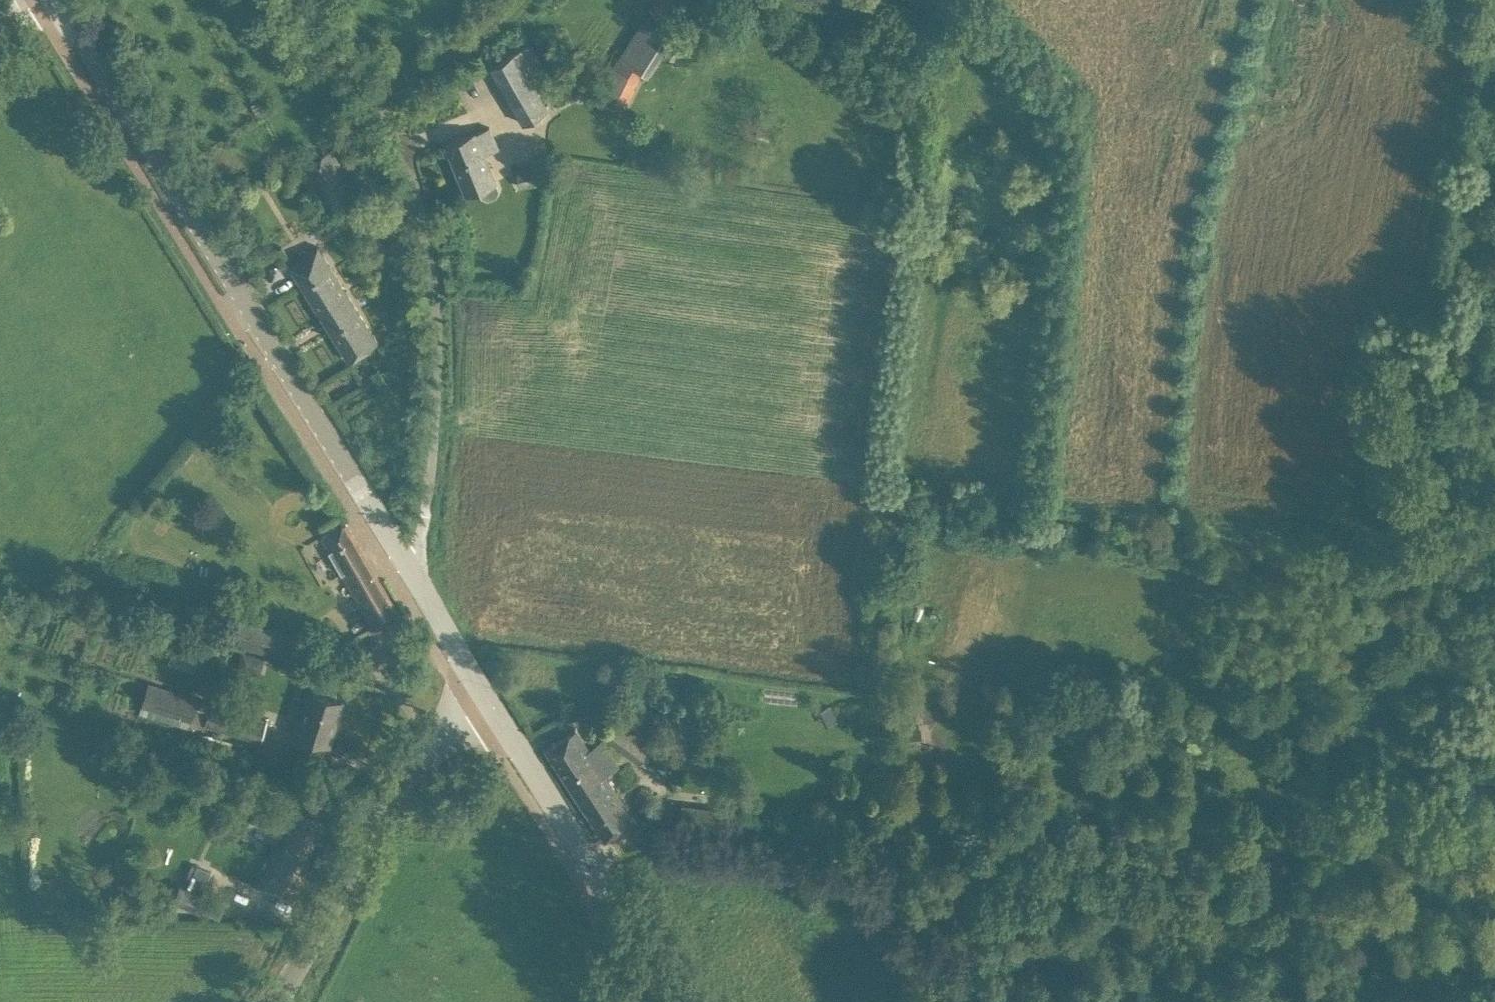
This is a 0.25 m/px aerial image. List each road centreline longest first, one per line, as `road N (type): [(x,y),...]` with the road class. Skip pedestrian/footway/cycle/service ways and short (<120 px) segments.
road 1 (tertiary): [(405,558),(57,0)]
road 2 (residential): [(405,558),(424,530),(432,462),(437,347),(426,242),(390,131),(300,0)]
road 3 (unclassified): [(265,1001),(388,796),(488,701)]
road 4 (tertiary): [(684,1001),(488,701)]
road 5 (tertiary): [(488,701),(405,558)]
road 6 (track): [(365,88),(477,0)]

